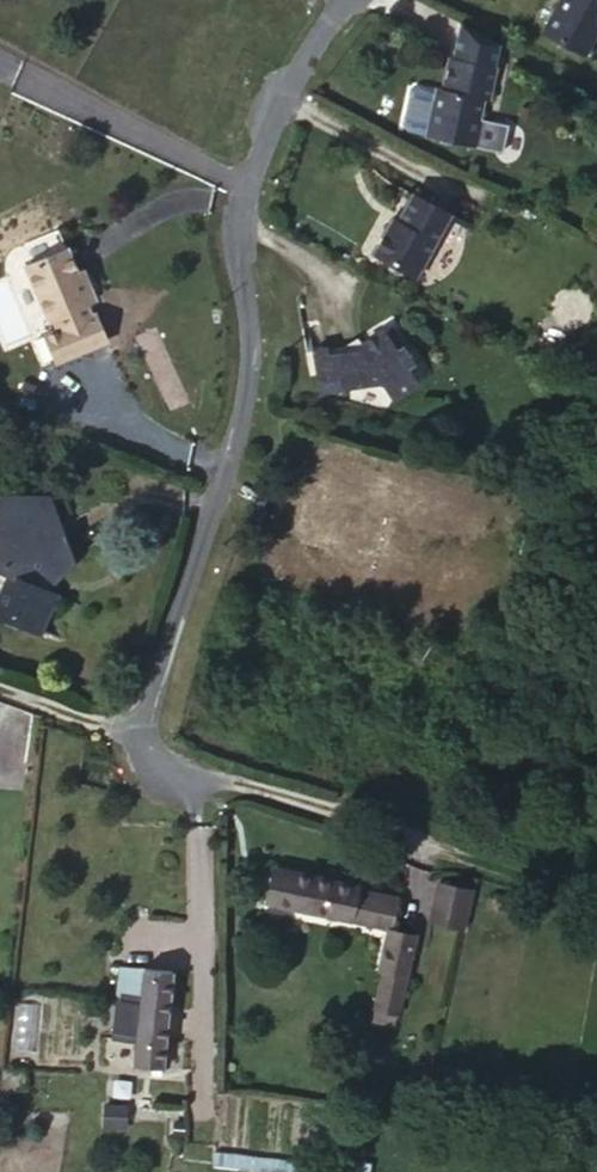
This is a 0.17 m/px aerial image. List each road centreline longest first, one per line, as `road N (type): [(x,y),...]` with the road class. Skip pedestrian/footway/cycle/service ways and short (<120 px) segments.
road 1 (residential): [(359,0),(252,165),(235,241),(250,325),(248,400),(139,736),(180,770)]
road 2 (track): [(596,896),(533,870),(180,770)]
road 3 (track): [(139,736),(0,689)]

